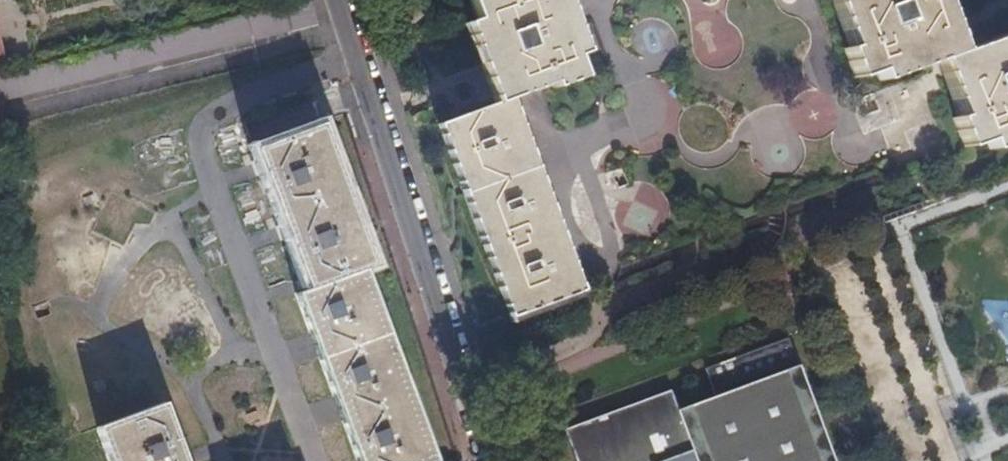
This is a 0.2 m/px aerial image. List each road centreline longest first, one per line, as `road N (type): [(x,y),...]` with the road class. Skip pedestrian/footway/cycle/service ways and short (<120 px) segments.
road 1 (residential): [(338,0),(492,460)]

